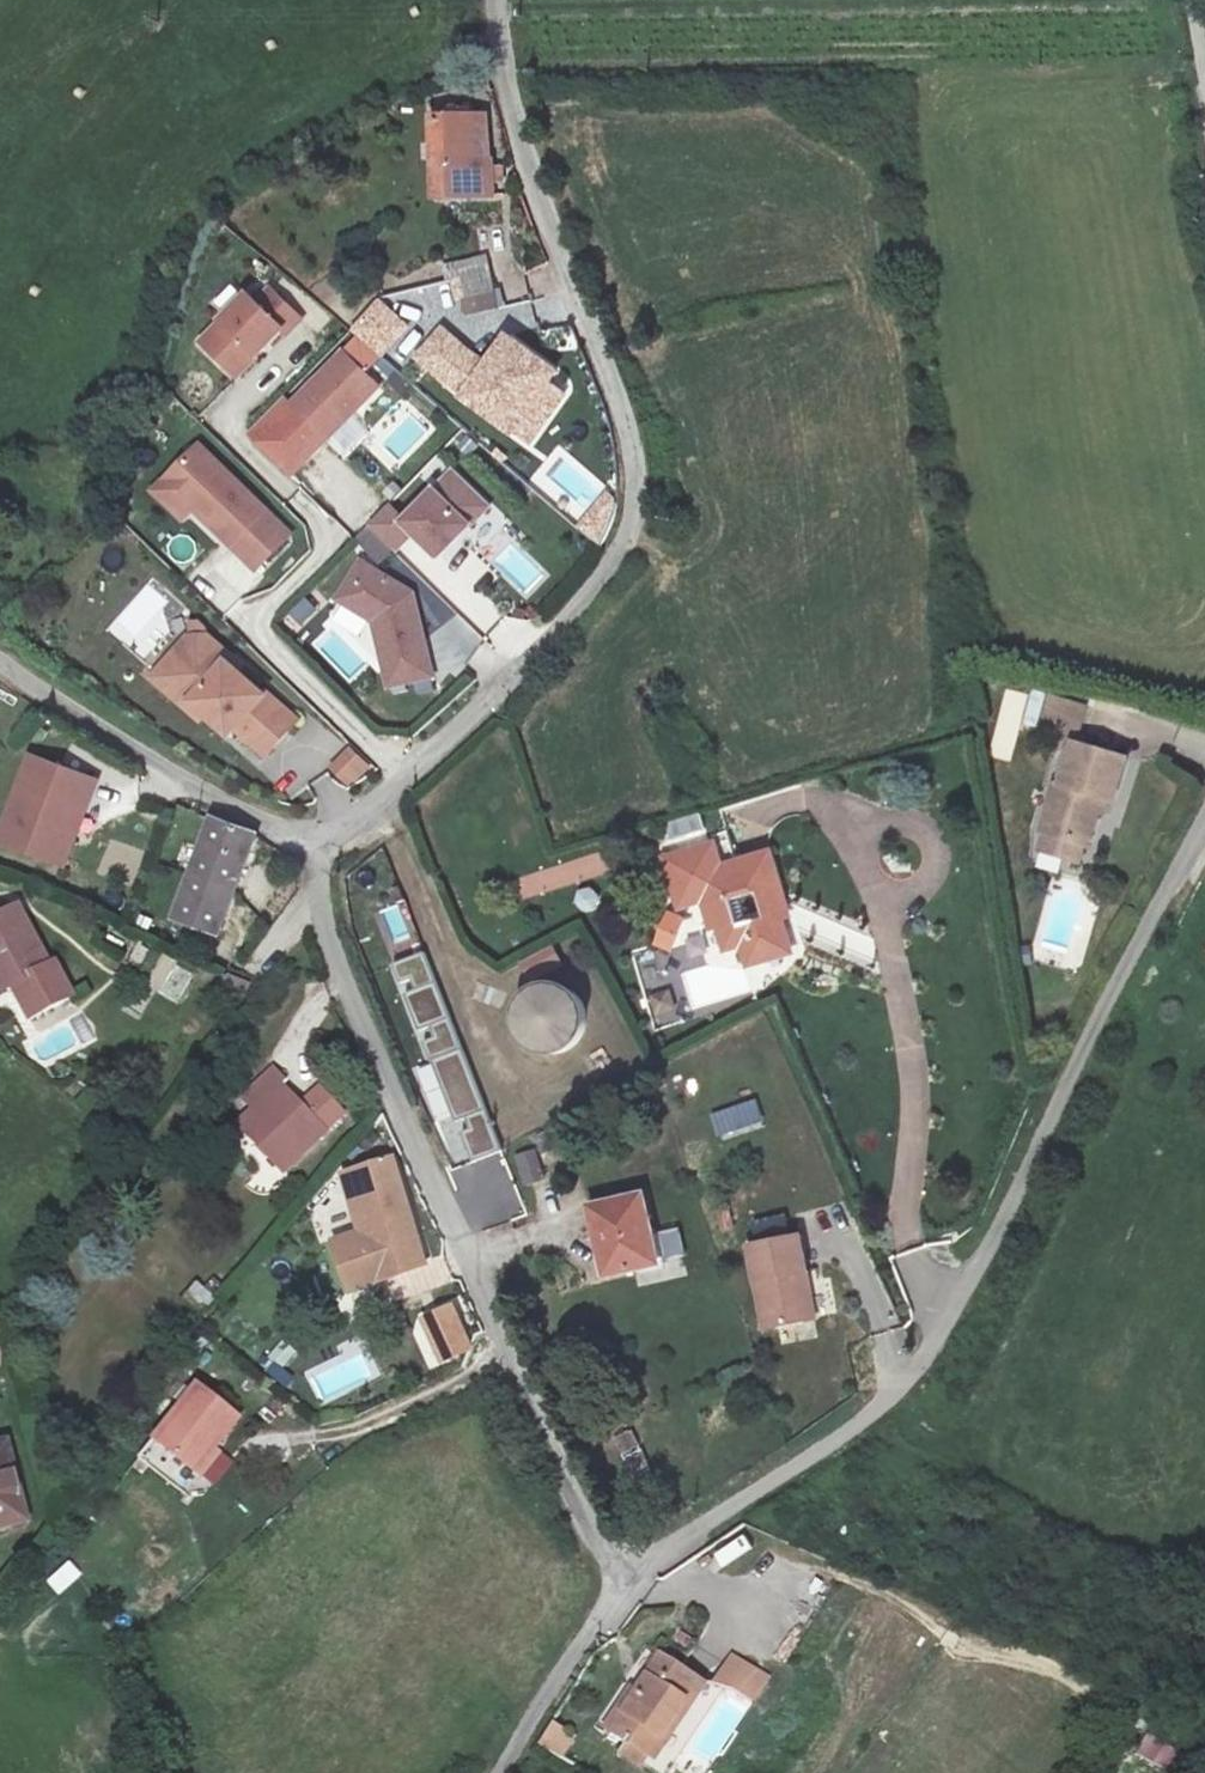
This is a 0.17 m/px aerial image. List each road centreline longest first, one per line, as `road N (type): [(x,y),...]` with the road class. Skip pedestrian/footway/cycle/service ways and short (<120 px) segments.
road 1 (unclassified): [(302,847),(459,724),(617,544),(632,501),(604,376),(527,194),(492,81),(490,0)]
road 2 (unclassified): [(1204,804),(920,1363),(866,1424),(618,1587)]
road 3 (unclassified): [(618,1587),(341,984),(302,847)]
road 4 (unclassified): [(0,663),(200,795),(302,847)]
road 5 (unclassified): [(500,1772),(618,1587)]

